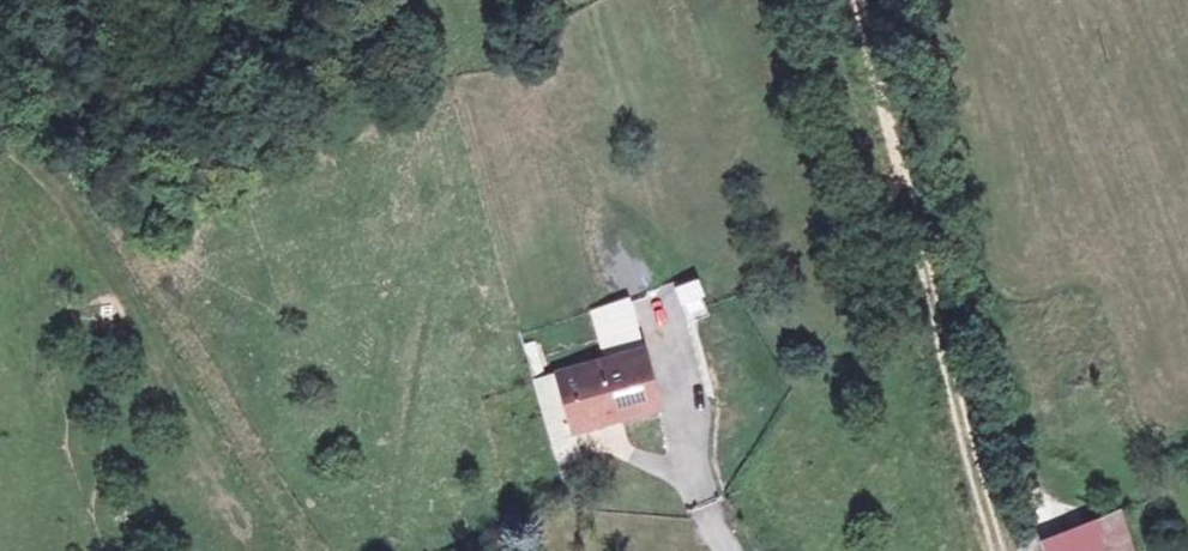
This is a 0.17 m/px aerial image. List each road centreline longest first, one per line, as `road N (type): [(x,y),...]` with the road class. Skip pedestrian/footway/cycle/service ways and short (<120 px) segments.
road 1 (track): [(861,0),(1007,550)]
road 2 (track): [(304,550),(127,265),(72,157),(0,90)]

